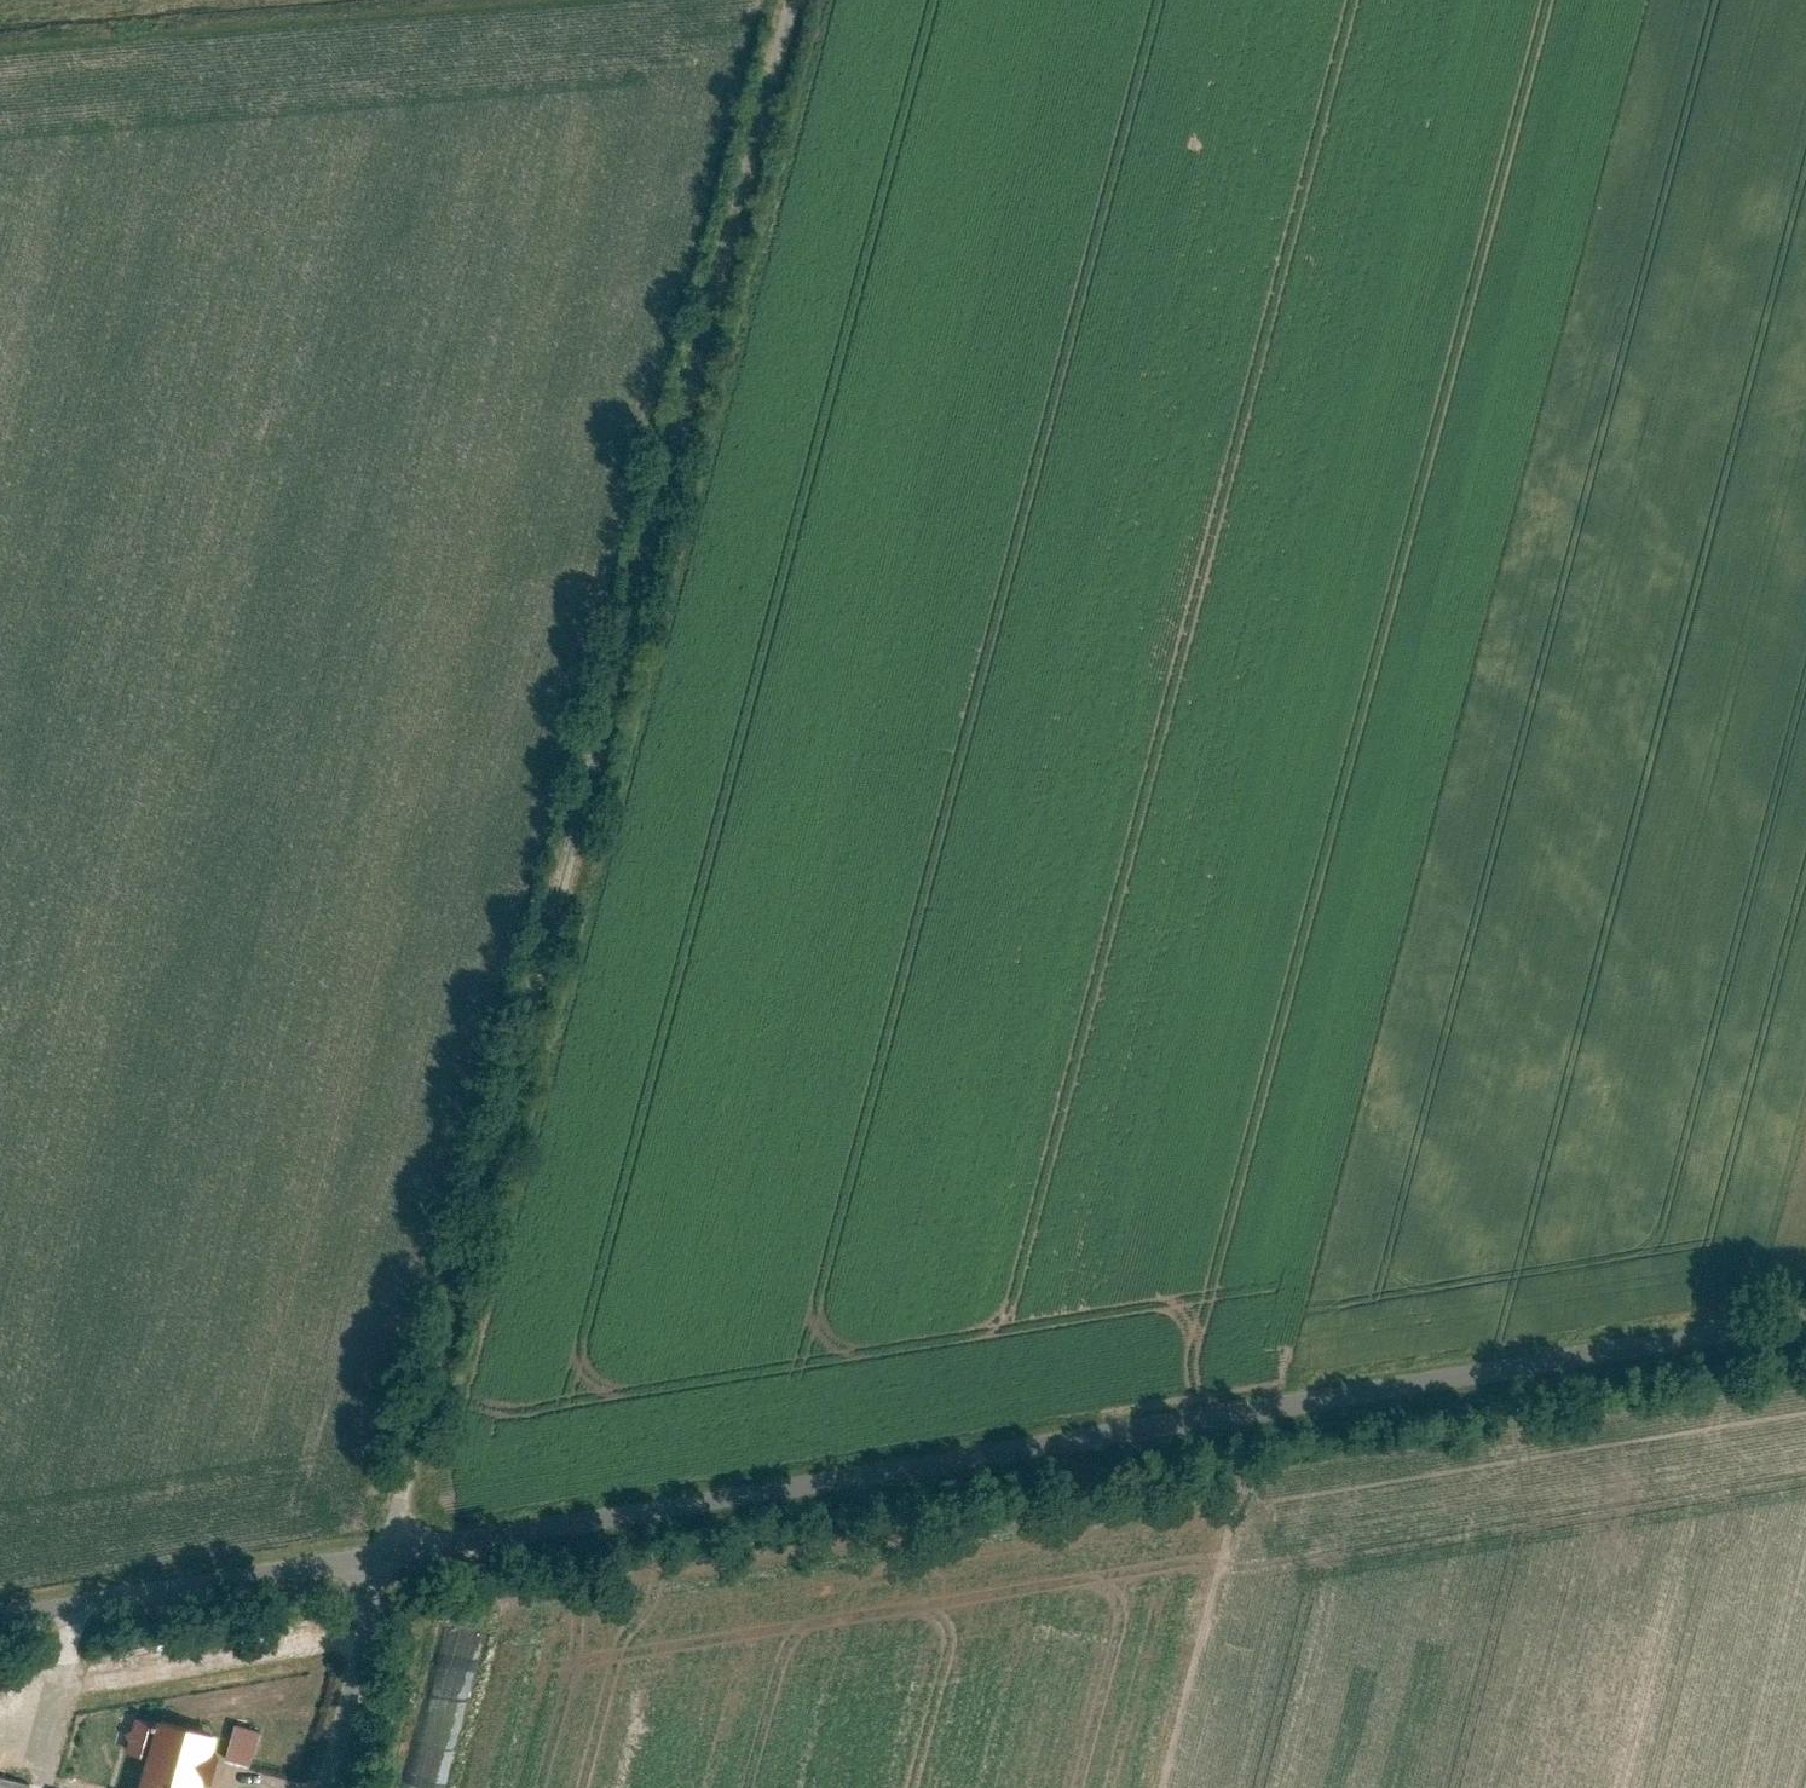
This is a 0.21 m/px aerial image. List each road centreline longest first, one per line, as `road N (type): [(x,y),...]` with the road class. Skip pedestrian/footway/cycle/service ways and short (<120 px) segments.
road 1 (track): [(791,0),(323,1787)]
road 2 (unclassified): [(0,1616),(1805,1322)]

